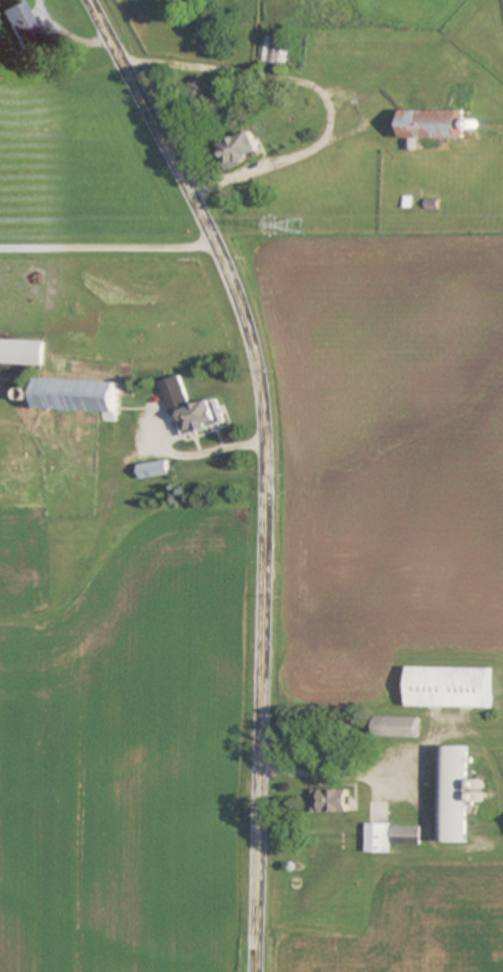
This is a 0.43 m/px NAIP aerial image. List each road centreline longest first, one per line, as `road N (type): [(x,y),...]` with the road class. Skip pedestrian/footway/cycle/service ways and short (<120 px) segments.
road 1 (secondary): [(88,0),(222,257),(260,373),(267,439),(256,971)]

